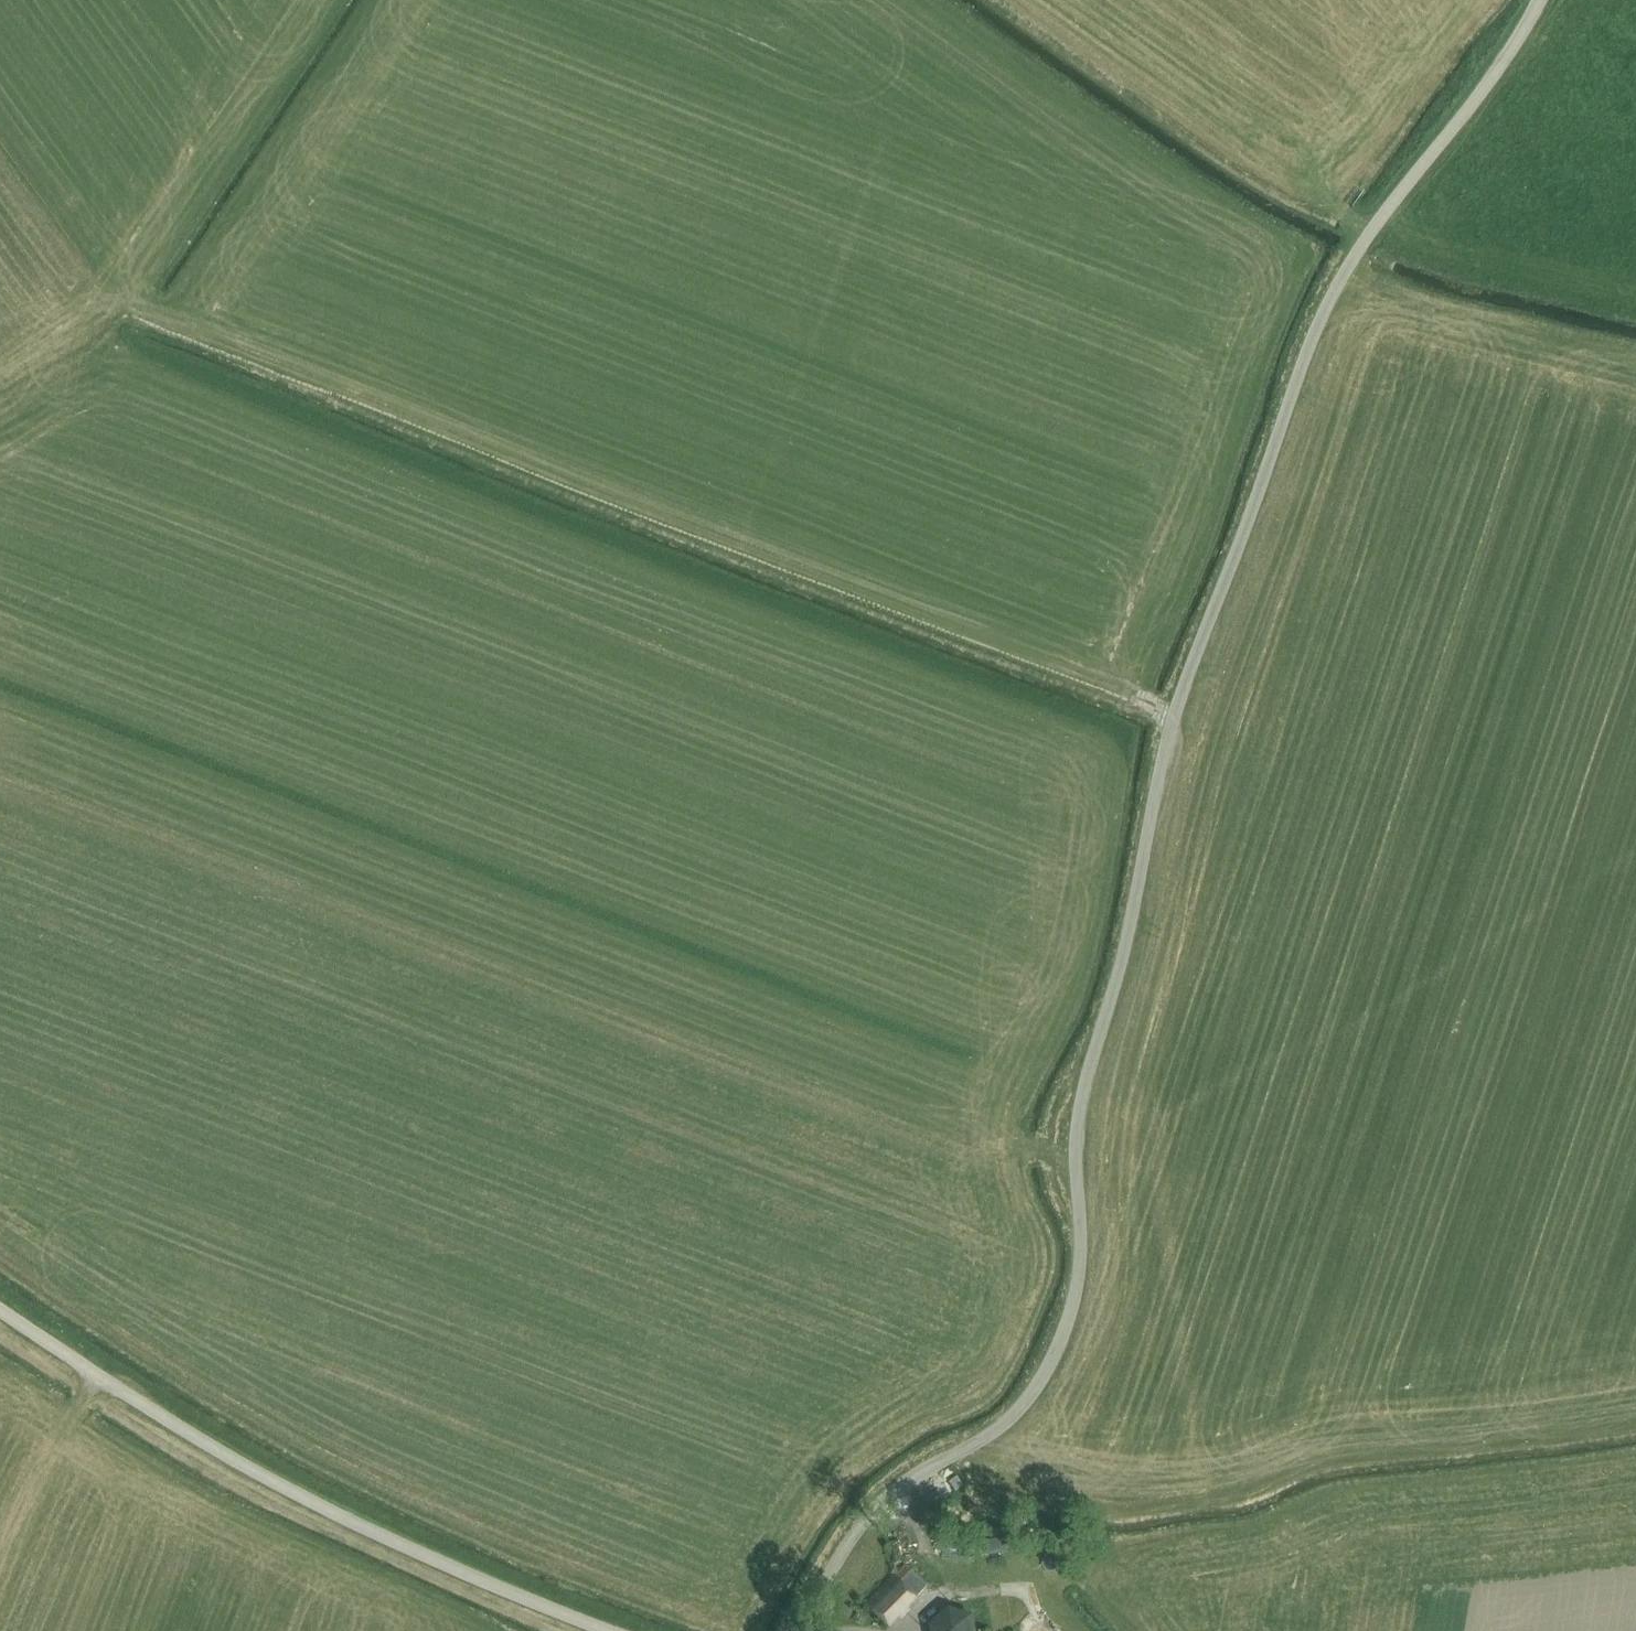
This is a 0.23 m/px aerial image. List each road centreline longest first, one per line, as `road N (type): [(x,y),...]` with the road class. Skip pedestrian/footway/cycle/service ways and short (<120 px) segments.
road 1 (unclassified): [(797,1630),(873,1508),(921,1468),(967,1450),(1010,1418),(1060,1345),(1082,1258),(1079,1107),(1126,948),(1177,704),(1333,295),(1364,240),(1500,69),(1540,0)]
road 2 (track): [(136,317),(1174,716)]
road 3 (unclassified): [(608,1630),(404,1547),(205,1444),(0,1310)]

